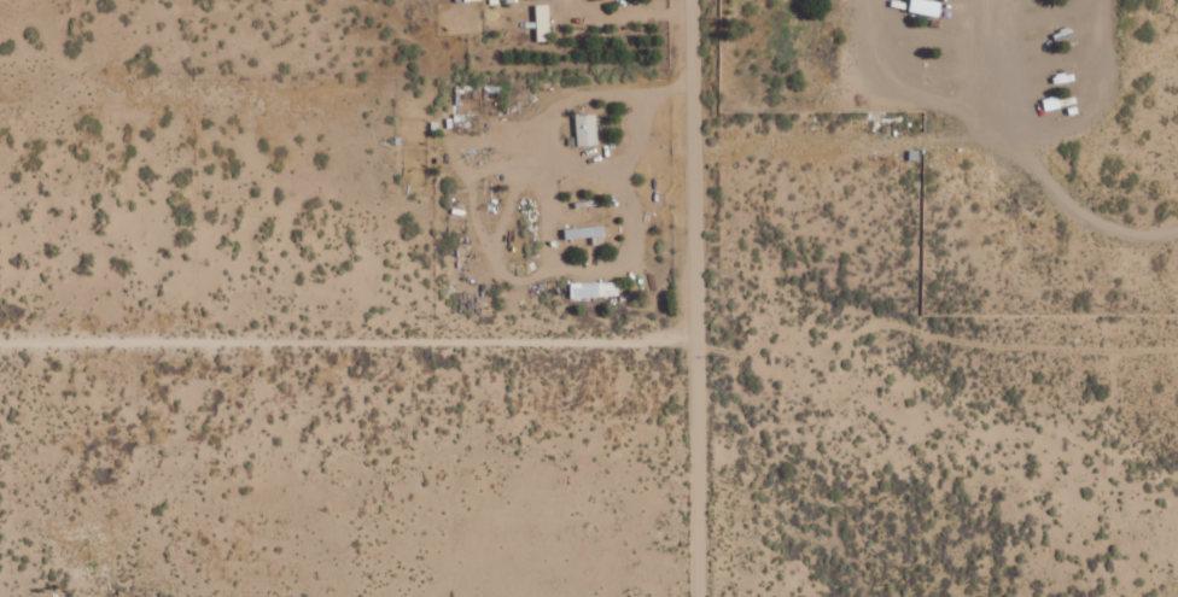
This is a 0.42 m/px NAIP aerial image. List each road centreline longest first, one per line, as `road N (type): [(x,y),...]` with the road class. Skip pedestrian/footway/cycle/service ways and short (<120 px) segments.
road 1 (track): [(692,336),(0,339)]
road 2 (residential): [(687,0),(696,596)]

